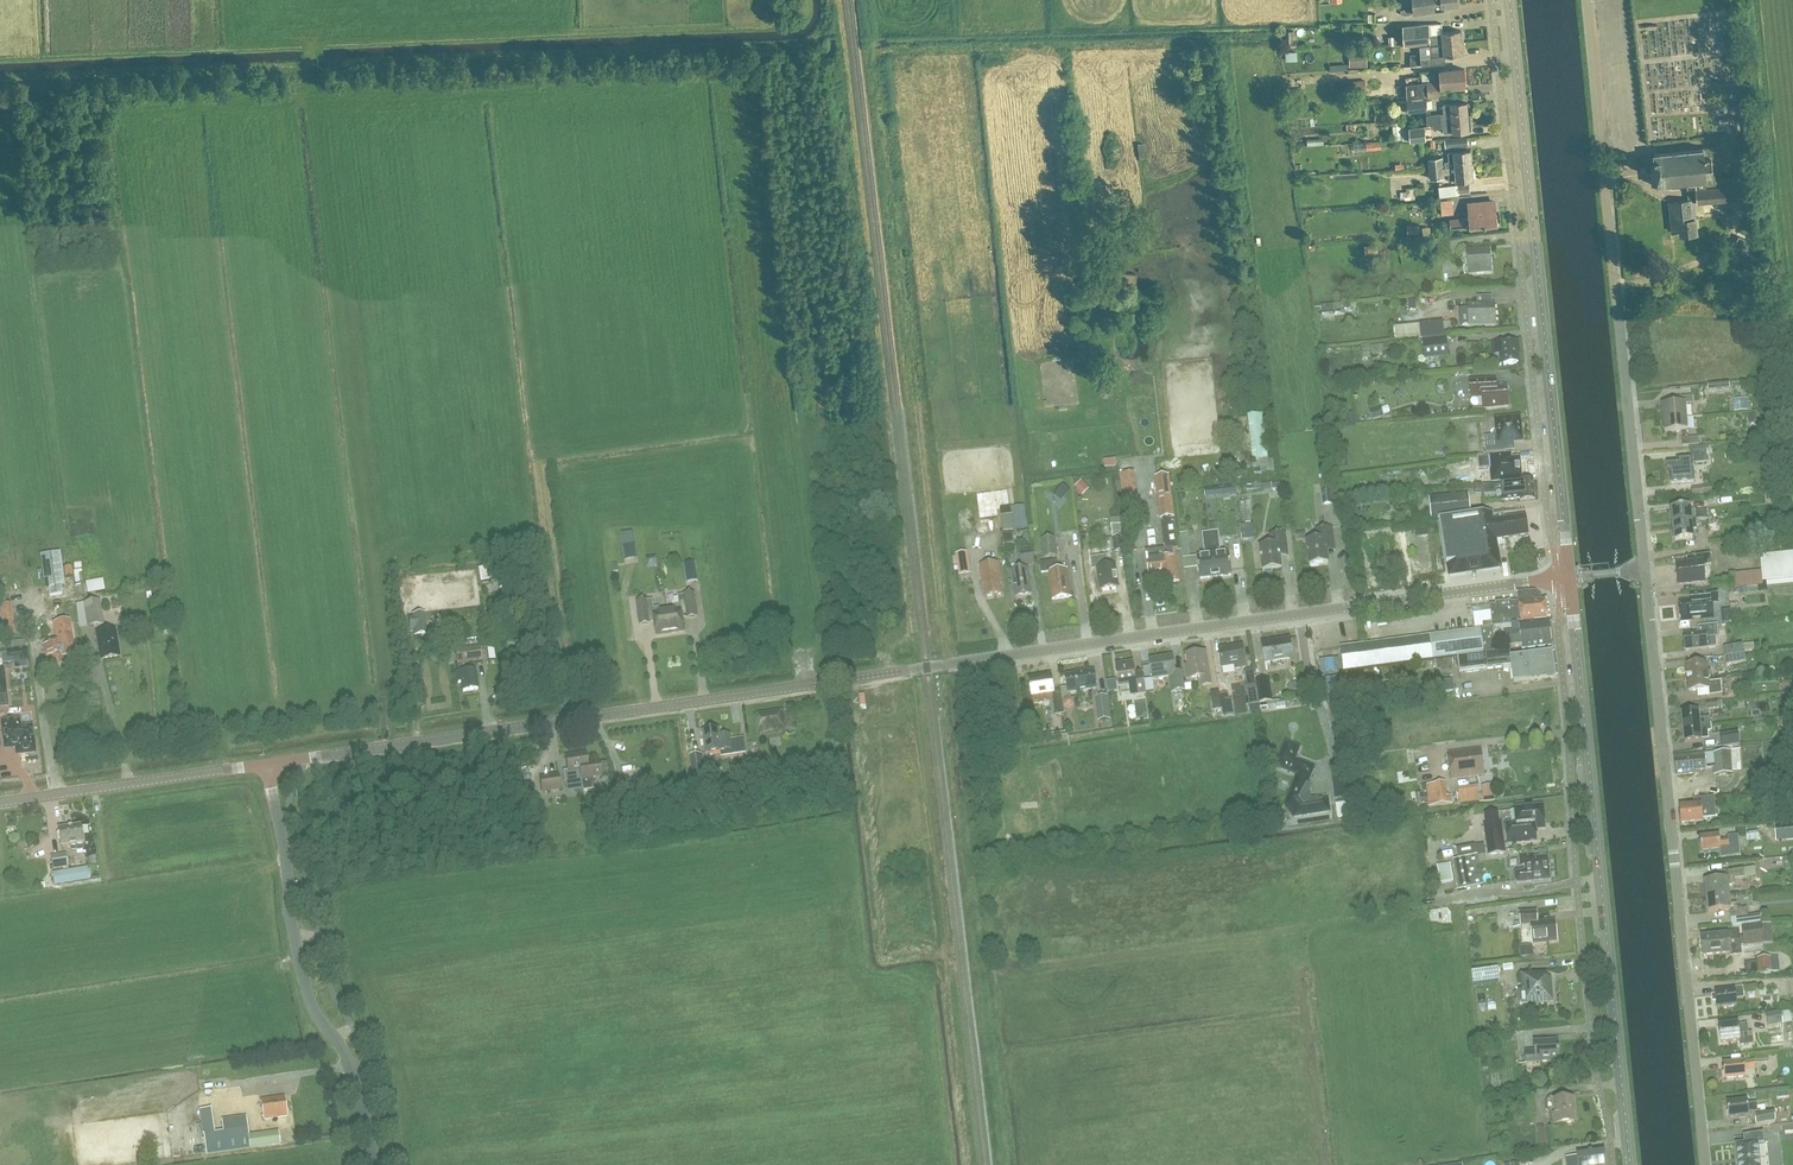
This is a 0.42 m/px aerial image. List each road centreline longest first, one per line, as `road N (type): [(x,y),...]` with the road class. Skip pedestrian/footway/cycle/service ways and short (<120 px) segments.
road 1 (tertiary): [(267,764),(1569,576)]
road 2 (unclassified): [(1706,1164),(1644,569)]
road 3 (tertiary): [(1630,1164),(1569,576)]
road 4 (tertiary): [(1569,576),(1510,0)]
road 5 (unclassified): [(1644,569),(1586,0)]
road 6 (unclassified): [(374,1164),(351,1066),(308,993),(267,764)]
road 7 (tertiary): [(0,803),(267,764)]

